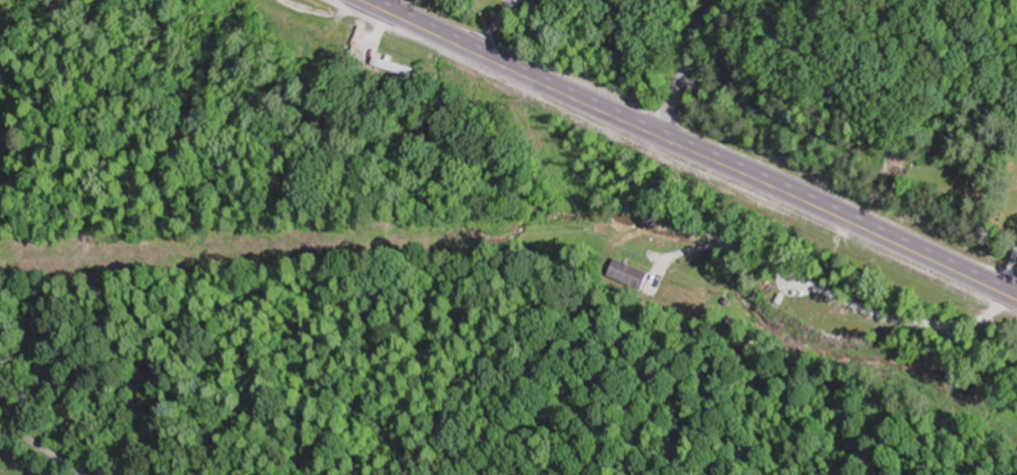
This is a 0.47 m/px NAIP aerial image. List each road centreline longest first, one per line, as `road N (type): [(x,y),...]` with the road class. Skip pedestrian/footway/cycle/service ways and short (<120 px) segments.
road 1 (primary): [(354,0),(1016,300)]
road 2 (residential): [(657,136),(707,0)]

